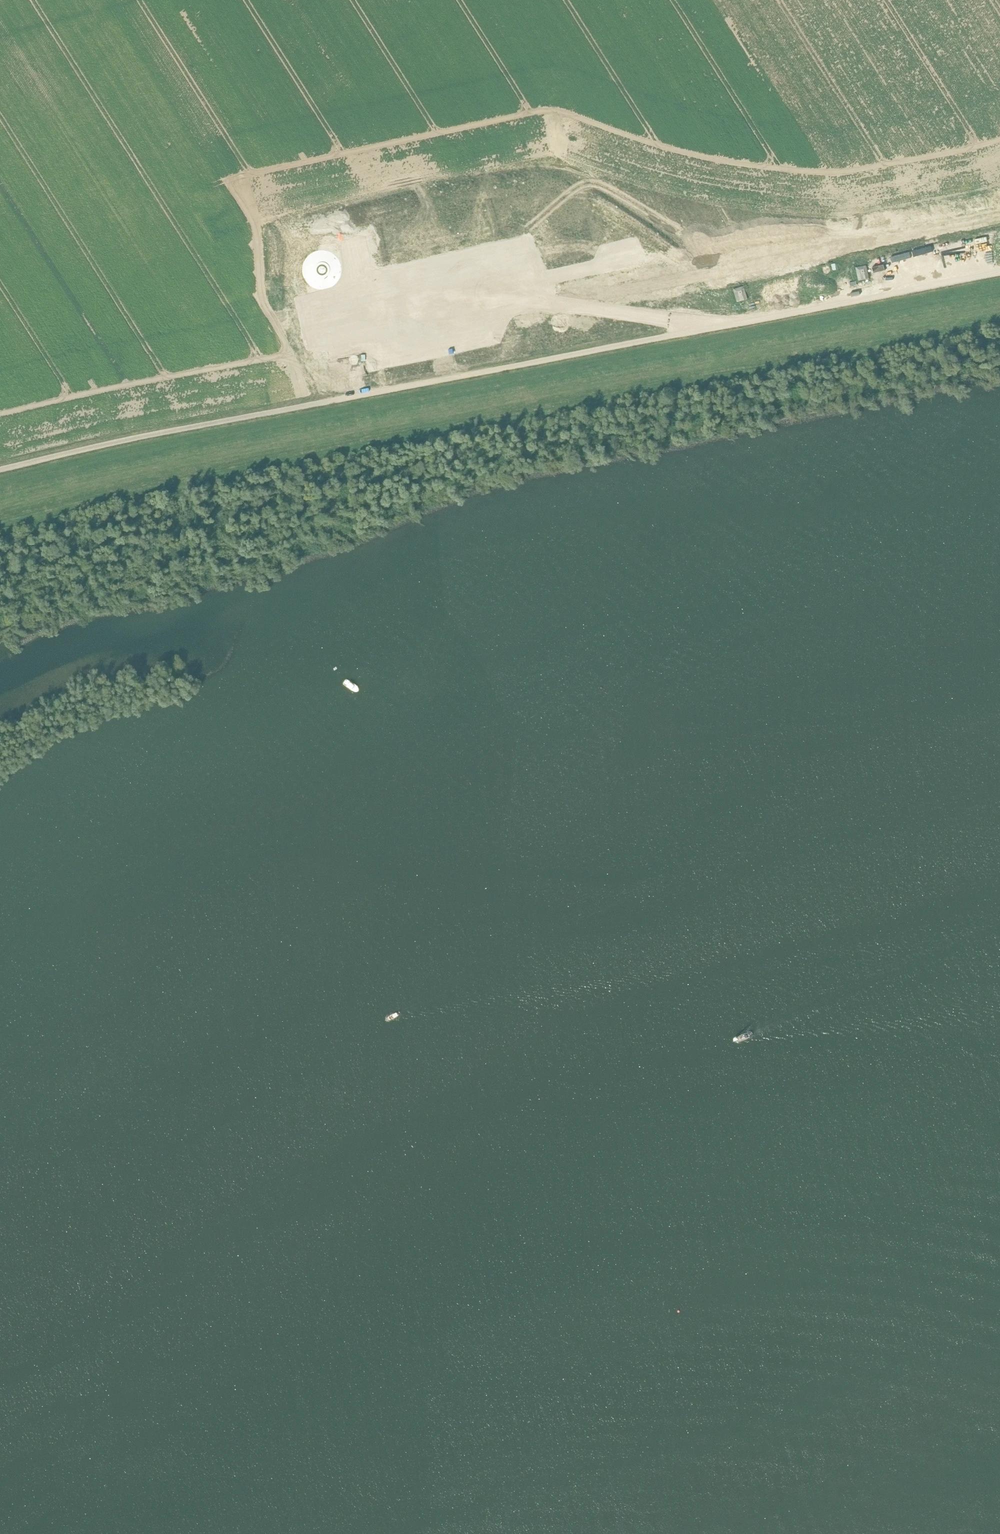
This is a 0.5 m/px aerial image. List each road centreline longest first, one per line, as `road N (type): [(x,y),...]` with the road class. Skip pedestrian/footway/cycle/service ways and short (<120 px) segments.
road 1 (unclassified): [(0,472),(999,273)]

